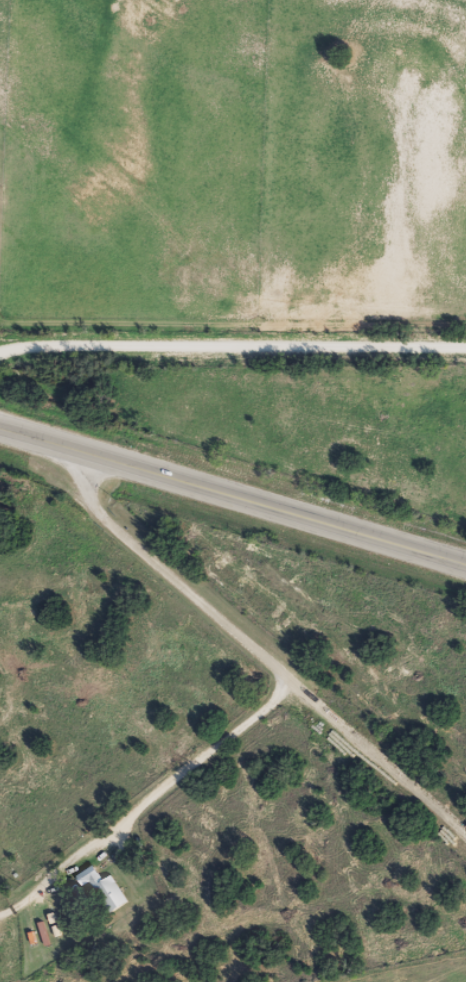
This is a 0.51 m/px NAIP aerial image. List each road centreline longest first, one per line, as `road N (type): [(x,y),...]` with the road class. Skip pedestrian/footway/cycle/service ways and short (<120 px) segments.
road 1 (residential): [(465,820),(93,452)]
road 2 (primary): [(465,564),(0,430)]
road 3 (residential): [(0,366),(85,344),(465,378)]

